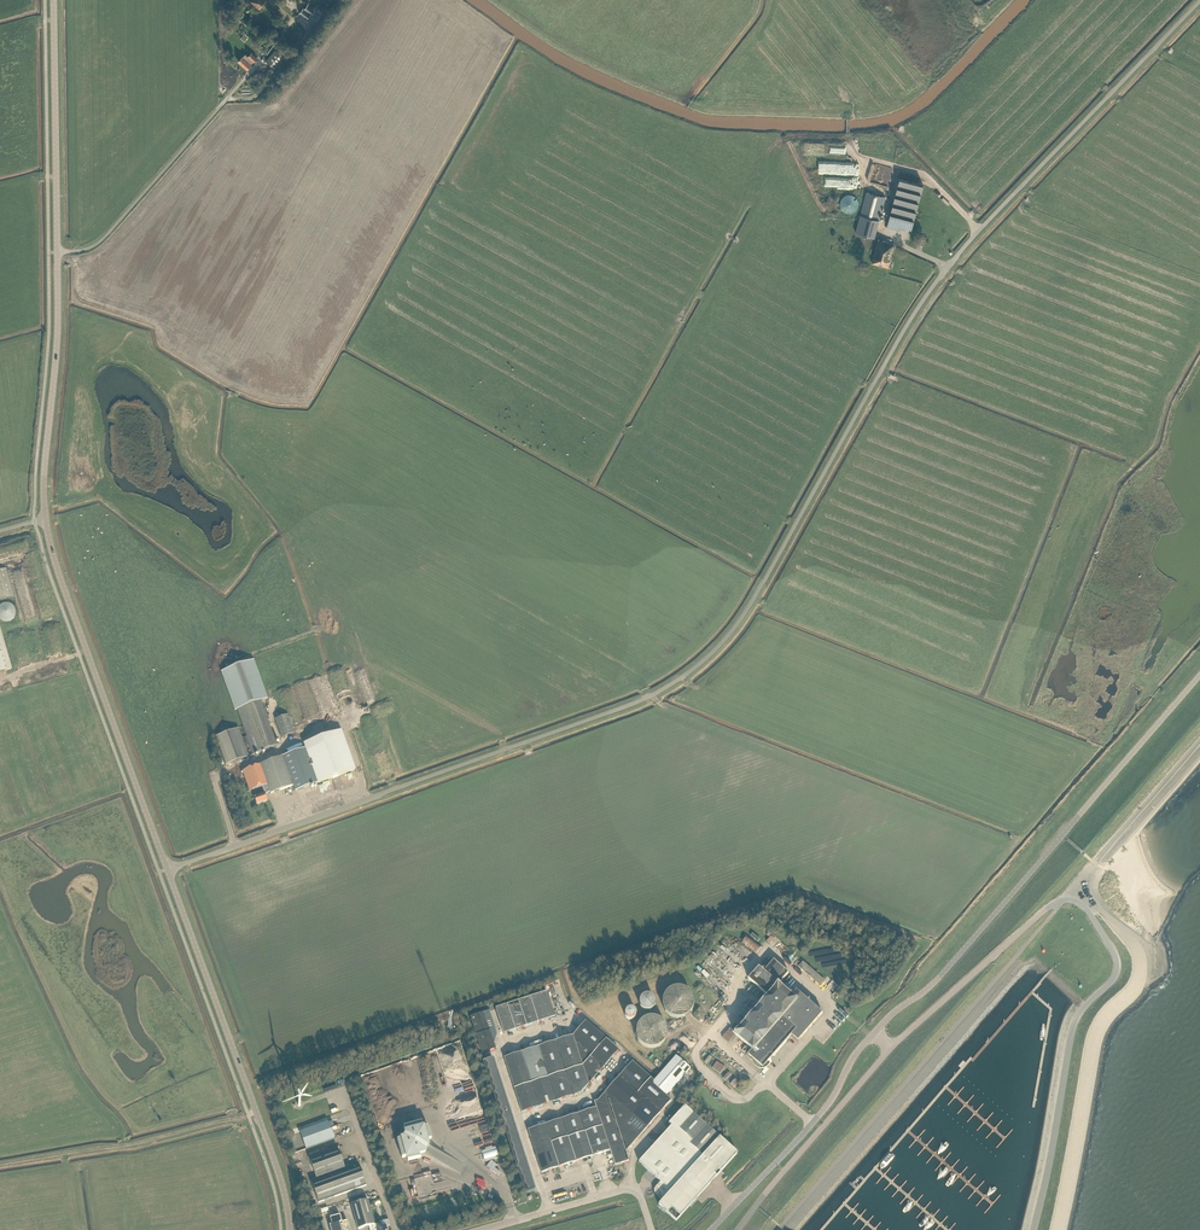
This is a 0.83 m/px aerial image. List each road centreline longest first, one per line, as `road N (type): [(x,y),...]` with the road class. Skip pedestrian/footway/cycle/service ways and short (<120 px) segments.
road 1 (unclassified): [(168,870),(650,696),(701,665),(734,631),(948,267),(1199,2)]
road 2 (tertiary): [(45,520),(58,334),(54,0)]
road 3 (tertiary): [(875,1033),(935,982),(1199,676)]
road 4 (tertiary): [(290,1229),(282,1181),(168,870)]
road 5 (tertiary): [(168,870),(45,520)]
road 6 (track): [(258,1113),(131,1145),(0,1162)]
road 7 (unclassified): [(739,1229),(893,1046),(875,1033)]
road 8 (tertiary): [(711,1229),(823,1111),(875,1033)]
road 9 (residential): [(487,1229),(621,1192),(638,1197),(651,1229)]

